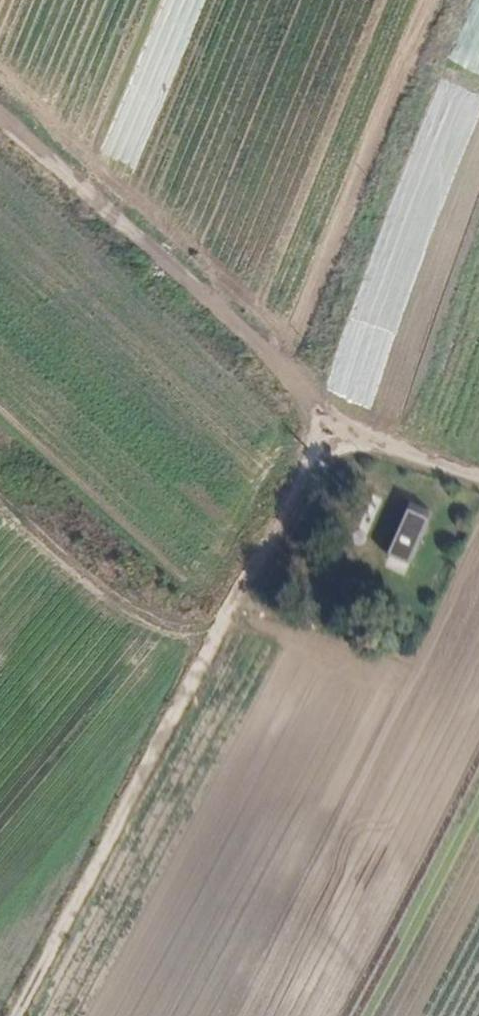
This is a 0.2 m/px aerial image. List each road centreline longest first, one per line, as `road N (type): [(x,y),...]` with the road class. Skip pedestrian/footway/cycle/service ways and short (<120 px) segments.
road 1 (track): [(15,1015),(330,419)]
road 2 (track): [(0,111),(330,419),(478,476)]
road 3 (track): [(304,391),(460,0)]
road 4 (track): [(0,506),(122,605),(173,635),(213,643)]

